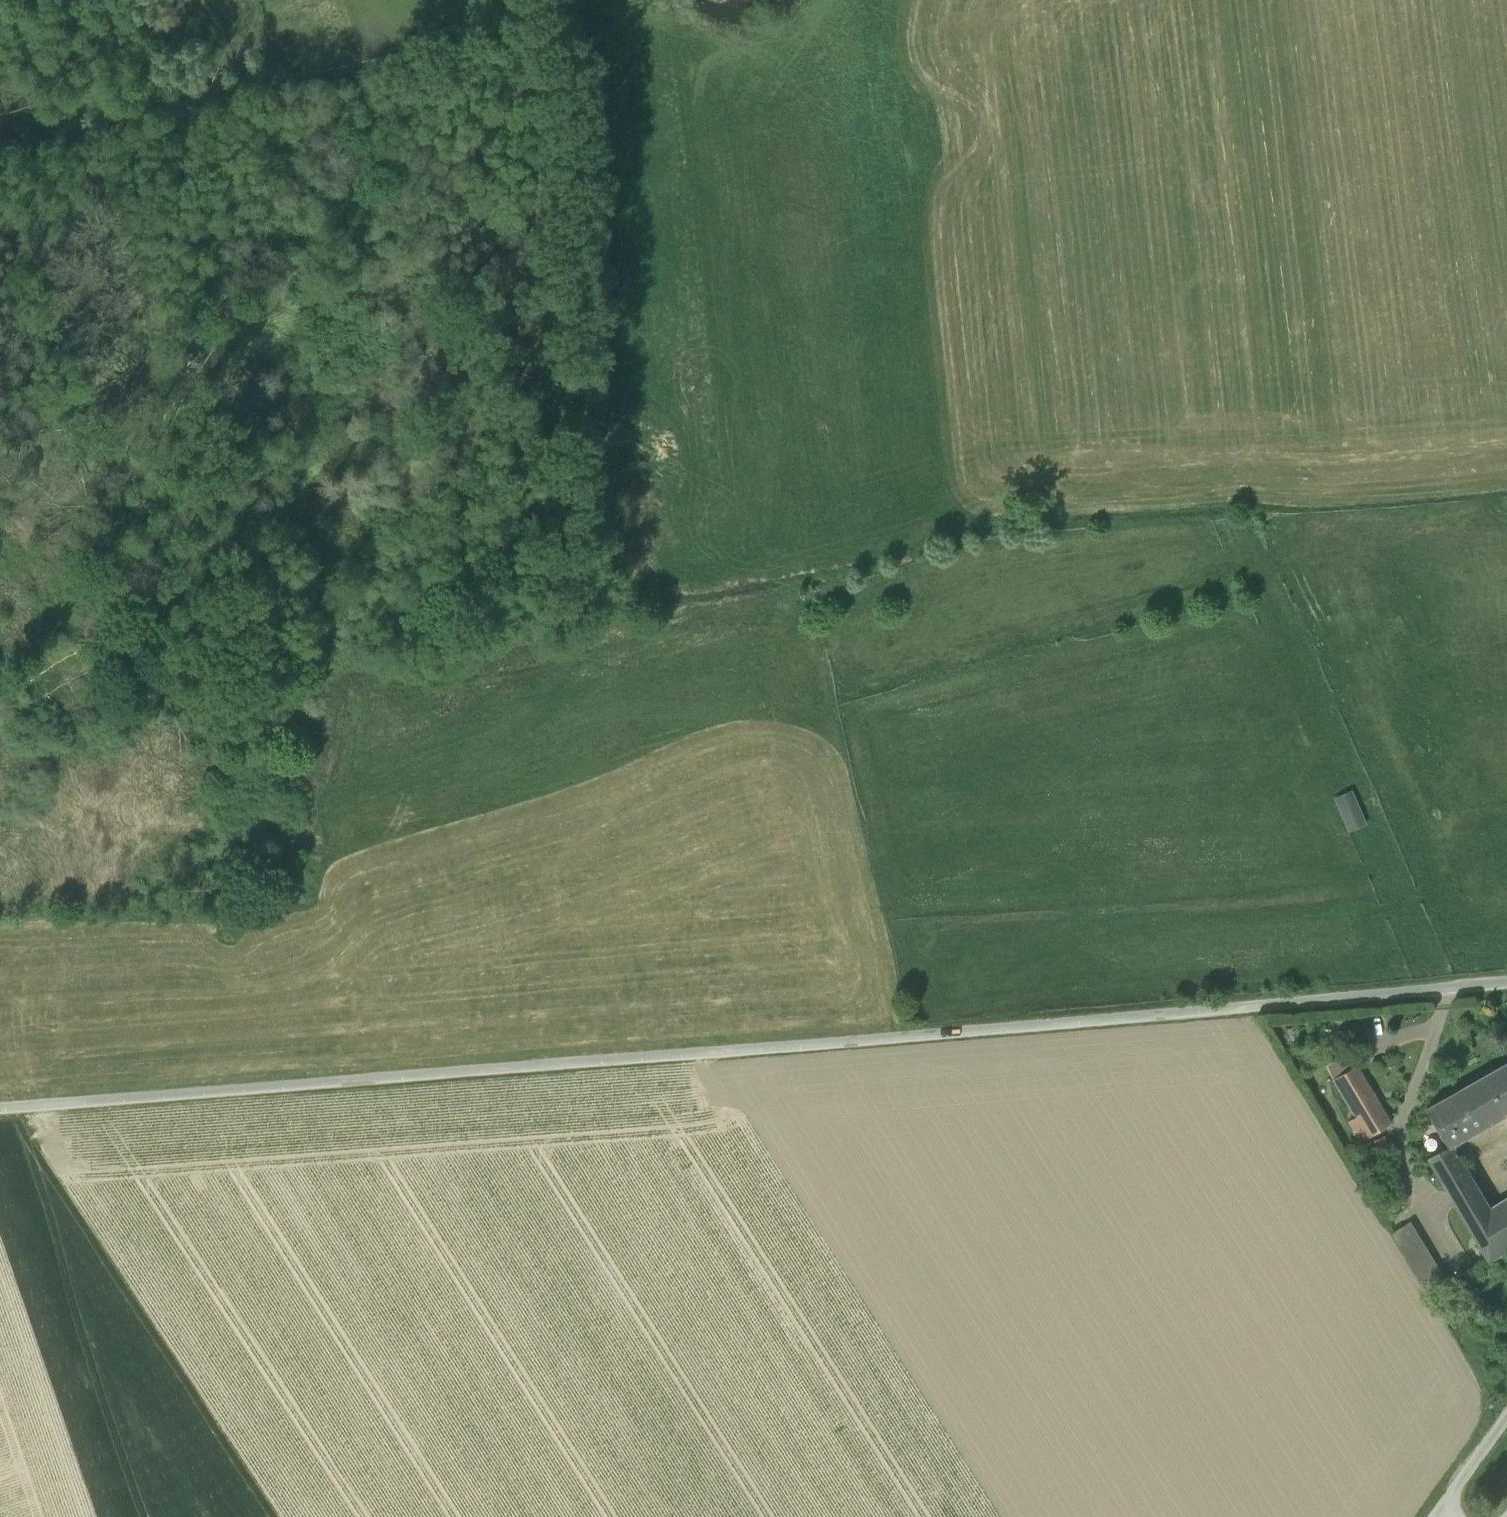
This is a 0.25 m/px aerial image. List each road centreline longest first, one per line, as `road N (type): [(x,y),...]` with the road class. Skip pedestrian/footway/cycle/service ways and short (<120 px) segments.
road 1 (unclassified): [(0,1110),(1506,984)]
road 2 (unclassified): [(1506,1415),(1434,1516)]

